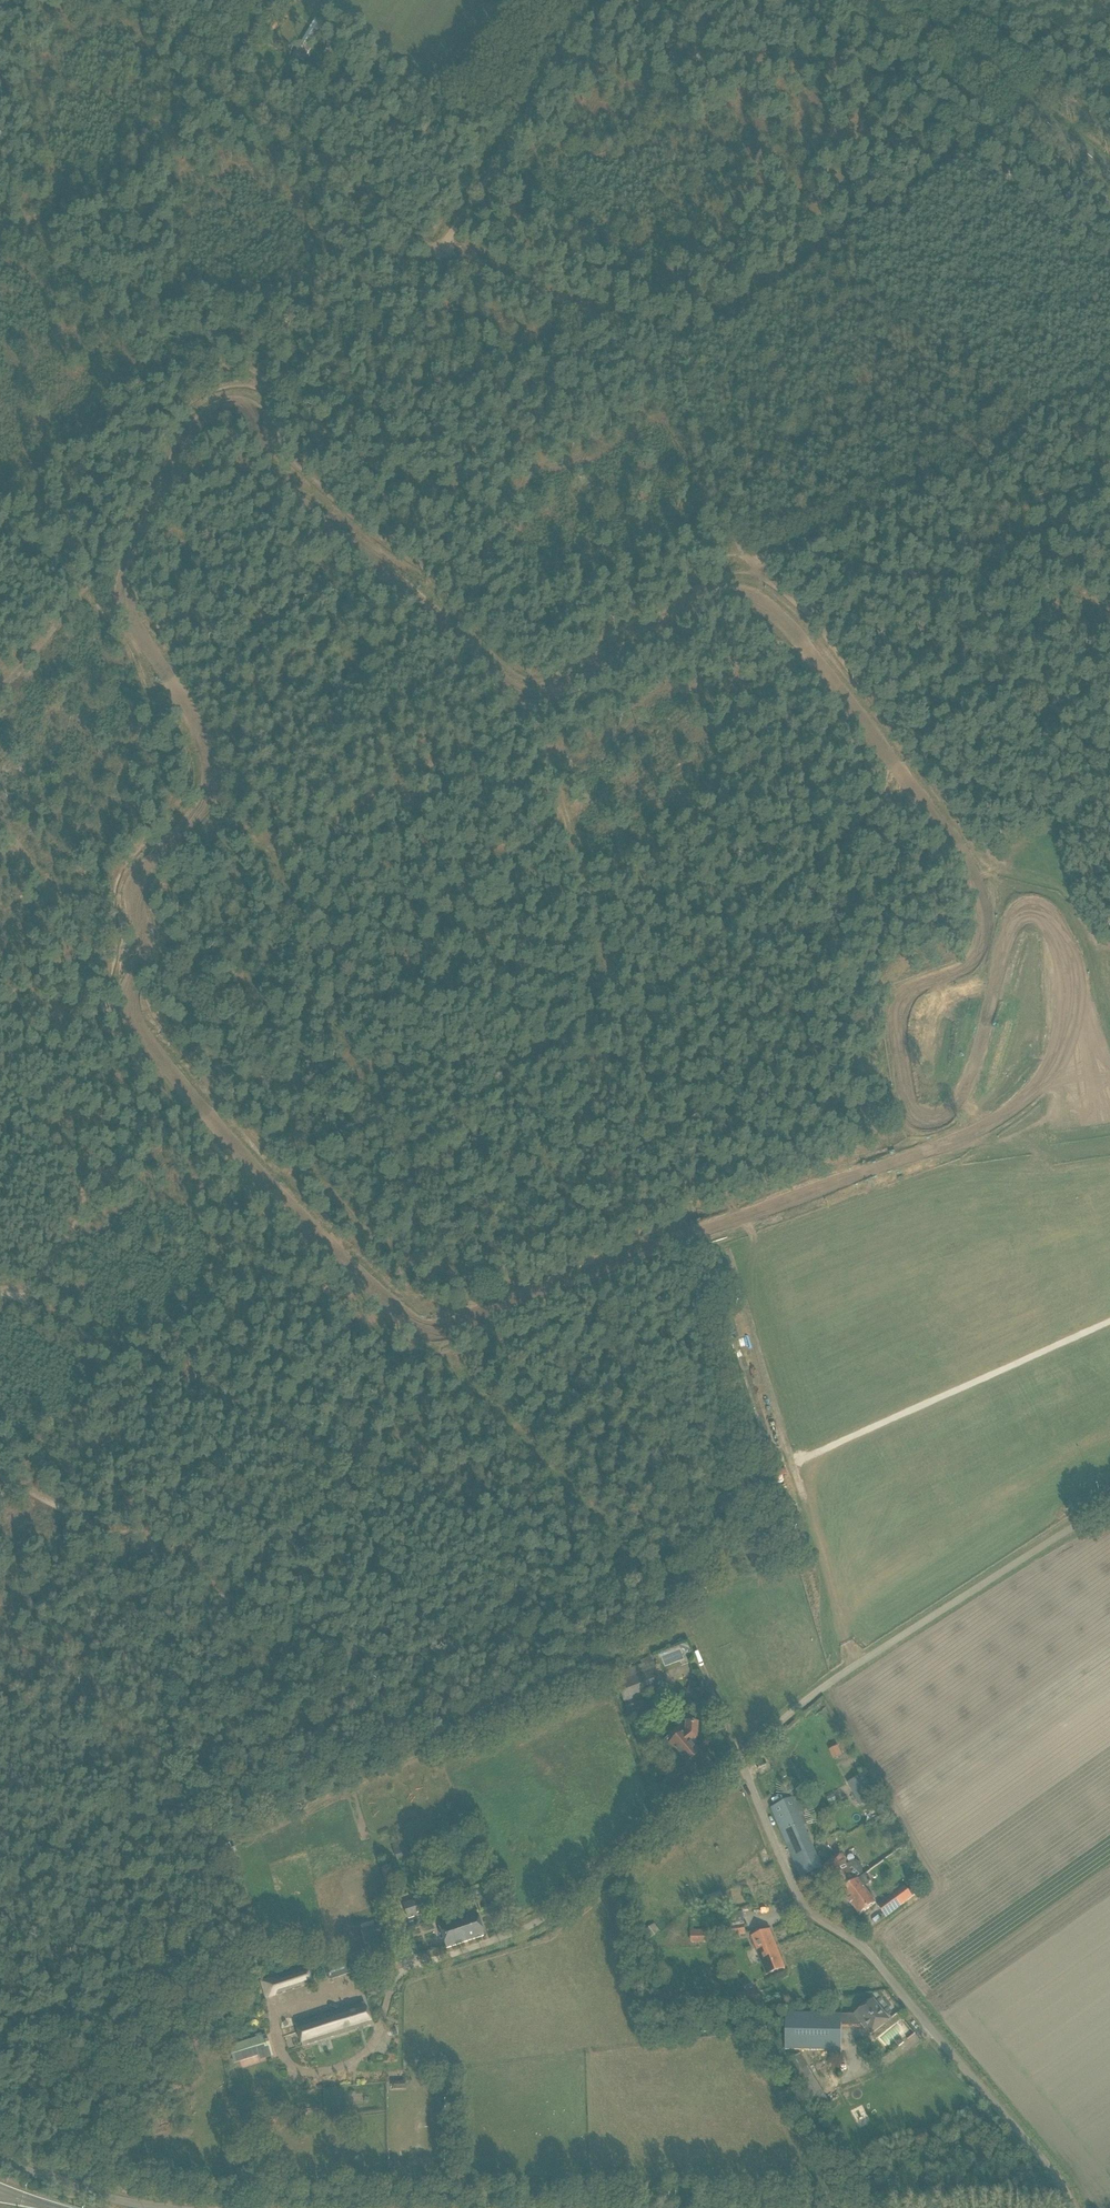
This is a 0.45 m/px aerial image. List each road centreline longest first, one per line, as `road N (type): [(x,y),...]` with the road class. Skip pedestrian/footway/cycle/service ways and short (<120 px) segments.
road 1 (track): [(529,696),(712,598),(760,603),(884,748),(898,802),(944,831),(983,909),(979,948),(901,1002),(896,1031),(910,1112),(937,1119),(963,1088),(1006,931),(1017,923),(1031,921),(1049,934),(1065,1012),(1042,1079),(993,1119),(925,1153),(698,1231),(610,965)]
road 2 (track): [(744,1767),(694,1642),(669,1614),(0,1299)]
road 3 (track): [(688,1635),(457,1730),(442,1710),(0,1482)]
road 4 (unclassified): [(1075,2207),(879,1972),(795,1900),(744,1767)]
road 5 (track): [(854,1666),(721,1223)]
road 6 (unclassified): [(744,1767),(854,1666),(1109,1511)]
road 7 (unclassified): [(400,1983),(542,1933),(744,1767)]
road 8 (track): [(793,1464),(1109,1321)]
road 9 (tertiary): [(1109,178),(883,0)]
road 10 (track): [(610,965),(529,696)]
road 11 (track): [(0,827),(116,987)]
road 12 (track): [(134,1362),(77,1522)]
road 13 (unclassified): [(160,2207),(0,2163)]

